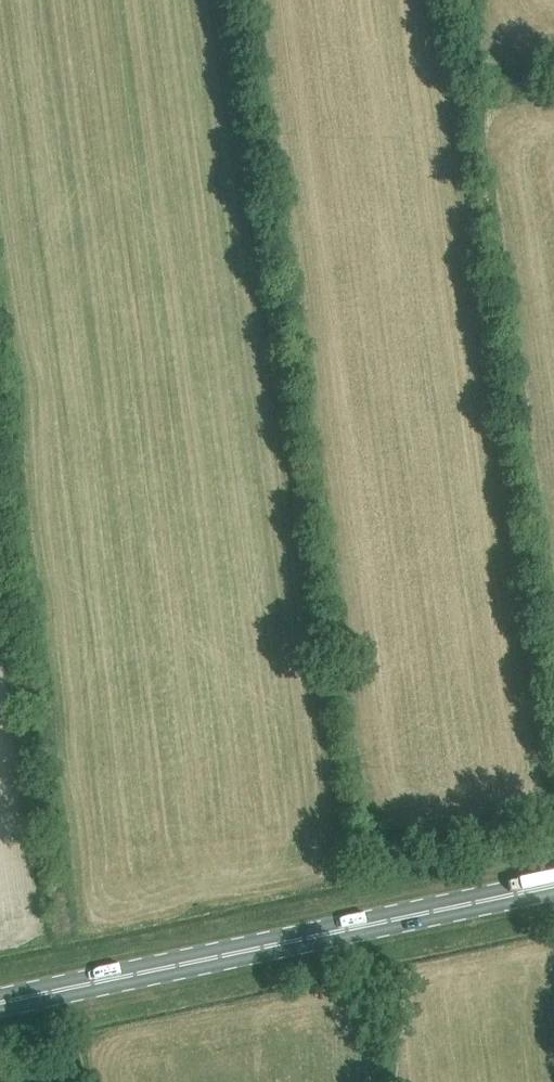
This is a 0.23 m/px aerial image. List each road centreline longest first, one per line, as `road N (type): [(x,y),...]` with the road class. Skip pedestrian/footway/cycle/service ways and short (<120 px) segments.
road 1 (primary): [(0,1003),(553,885)]

